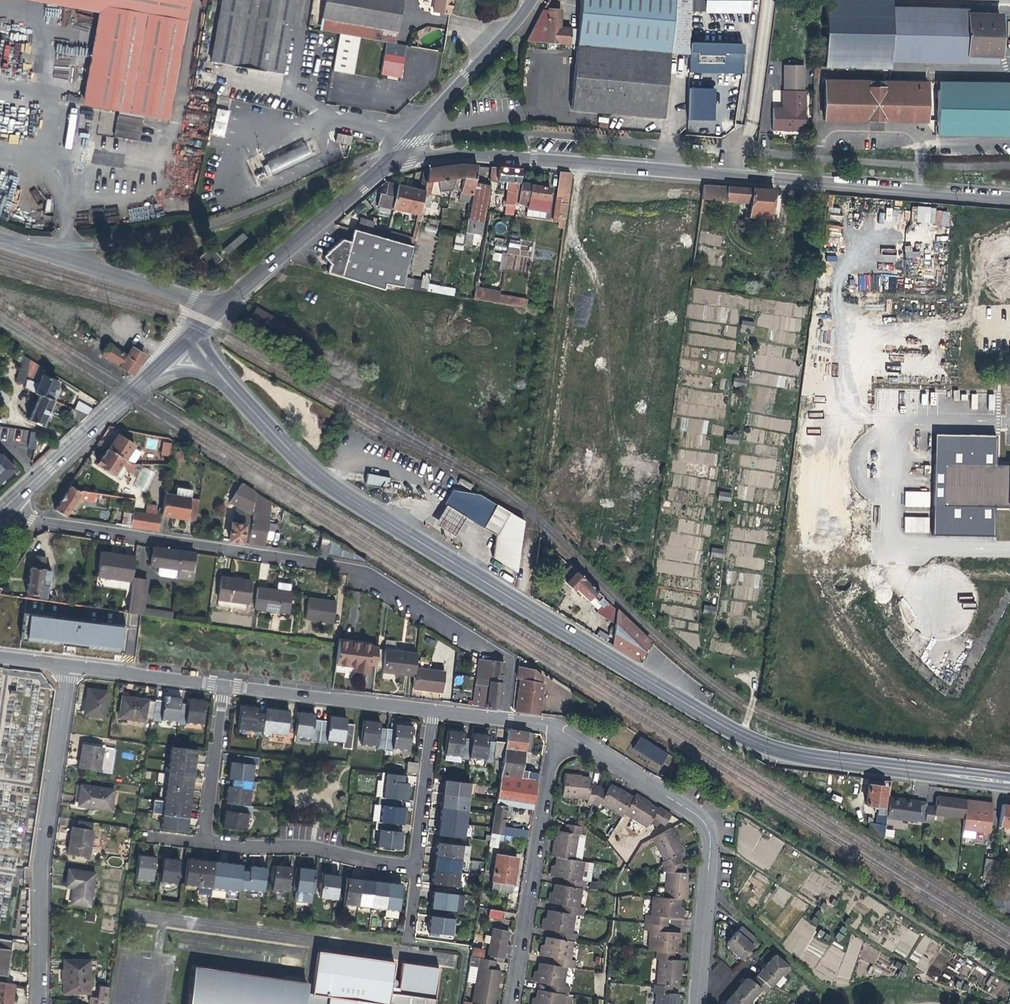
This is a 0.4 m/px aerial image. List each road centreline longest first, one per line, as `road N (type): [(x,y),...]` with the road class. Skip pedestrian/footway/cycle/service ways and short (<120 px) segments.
road 1 (residential): [(235,391),(329,486),(742,736),(796,755),(1009,783)]
road 2 (residential): [(383,169),(469,153),(1009,199)]
road 3 (residential): [(11,502),(42,522),(364,570),(507,655),(498,717)]
road 4 (track): [(532,520),(580,162)]
road 5 (residential): [(554,725),(695,813),(708,838),(694,1003)]
road 6 (residential): [(68,664),(36,863),(34,1003)]
road 7 (residential): [(507,1003),(554,725)]
road 8 (unclassified): [(0,241),(221,308)]
road 9 (residential): [(529,0),(383,169)]
road 10 (residential): [(219,683),(432,709)]
road 11 (residential): [(383,169),(221,308)]
road 12 (residential): [(412,864),(305,844),(201,838)]
road 13 (residential): [(11,502),(139,384)]
road 14 (residential): [(432,709),(412,864)]
road 15 (residential): [(201,838),(219,683)]
road 16 (residential): [(68,664),(219,683)]

